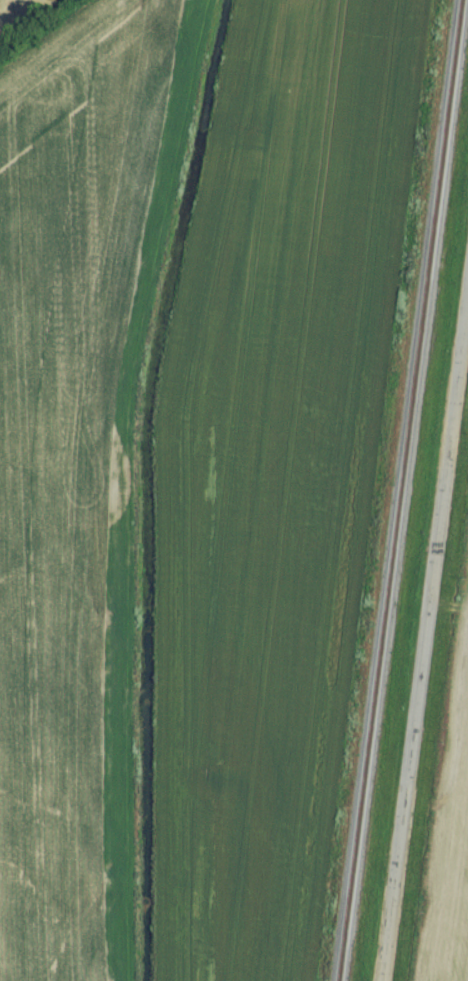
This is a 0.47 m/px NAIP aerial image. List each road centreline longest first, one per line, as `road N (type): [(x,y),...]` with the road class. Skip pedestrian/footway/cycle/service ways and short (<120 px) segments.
road 1 (residential): [(383,980),(467,314)]

